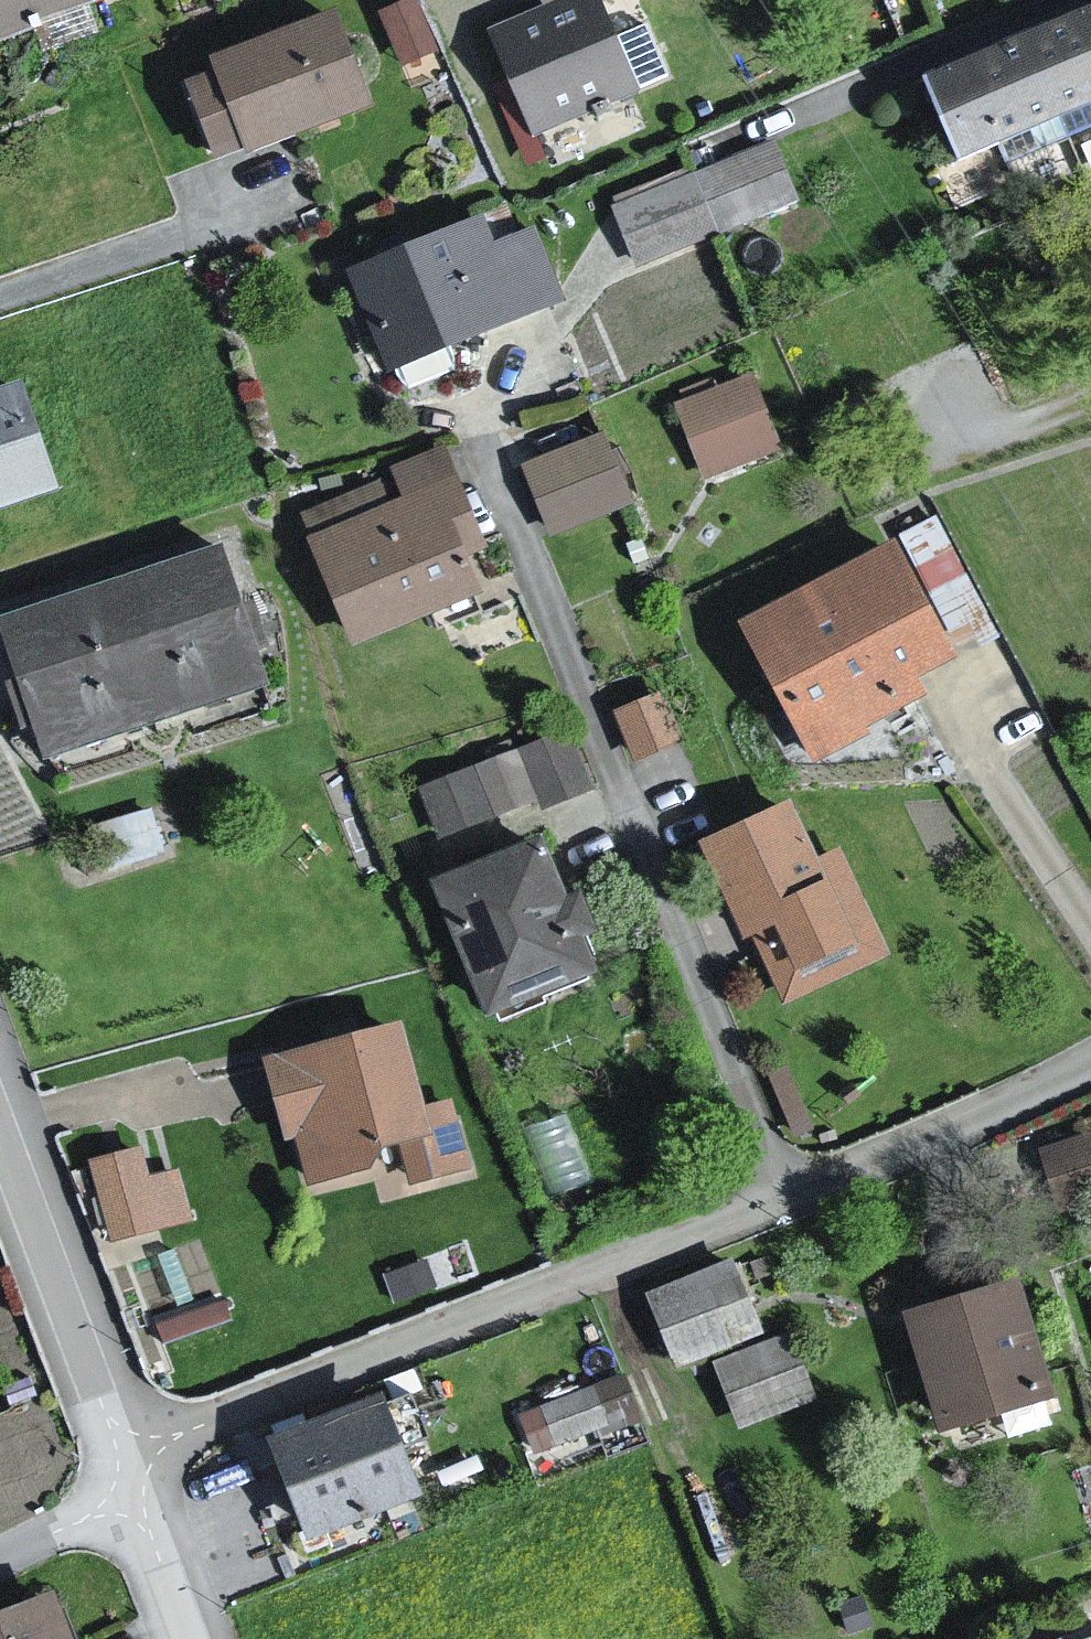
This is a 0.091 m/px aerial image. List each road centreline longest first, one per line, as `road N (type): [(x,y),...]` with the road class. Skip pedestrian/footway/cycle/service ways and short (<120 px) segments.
road 1 (residential): [(1090,1072),(127,1461)]
road 2 (residential): [(0,1118),(127,1461)]
road 3 (residential): [(144,1504),(0,1576)]
road 4 (residential): [(144,1504),(197,1638)]

